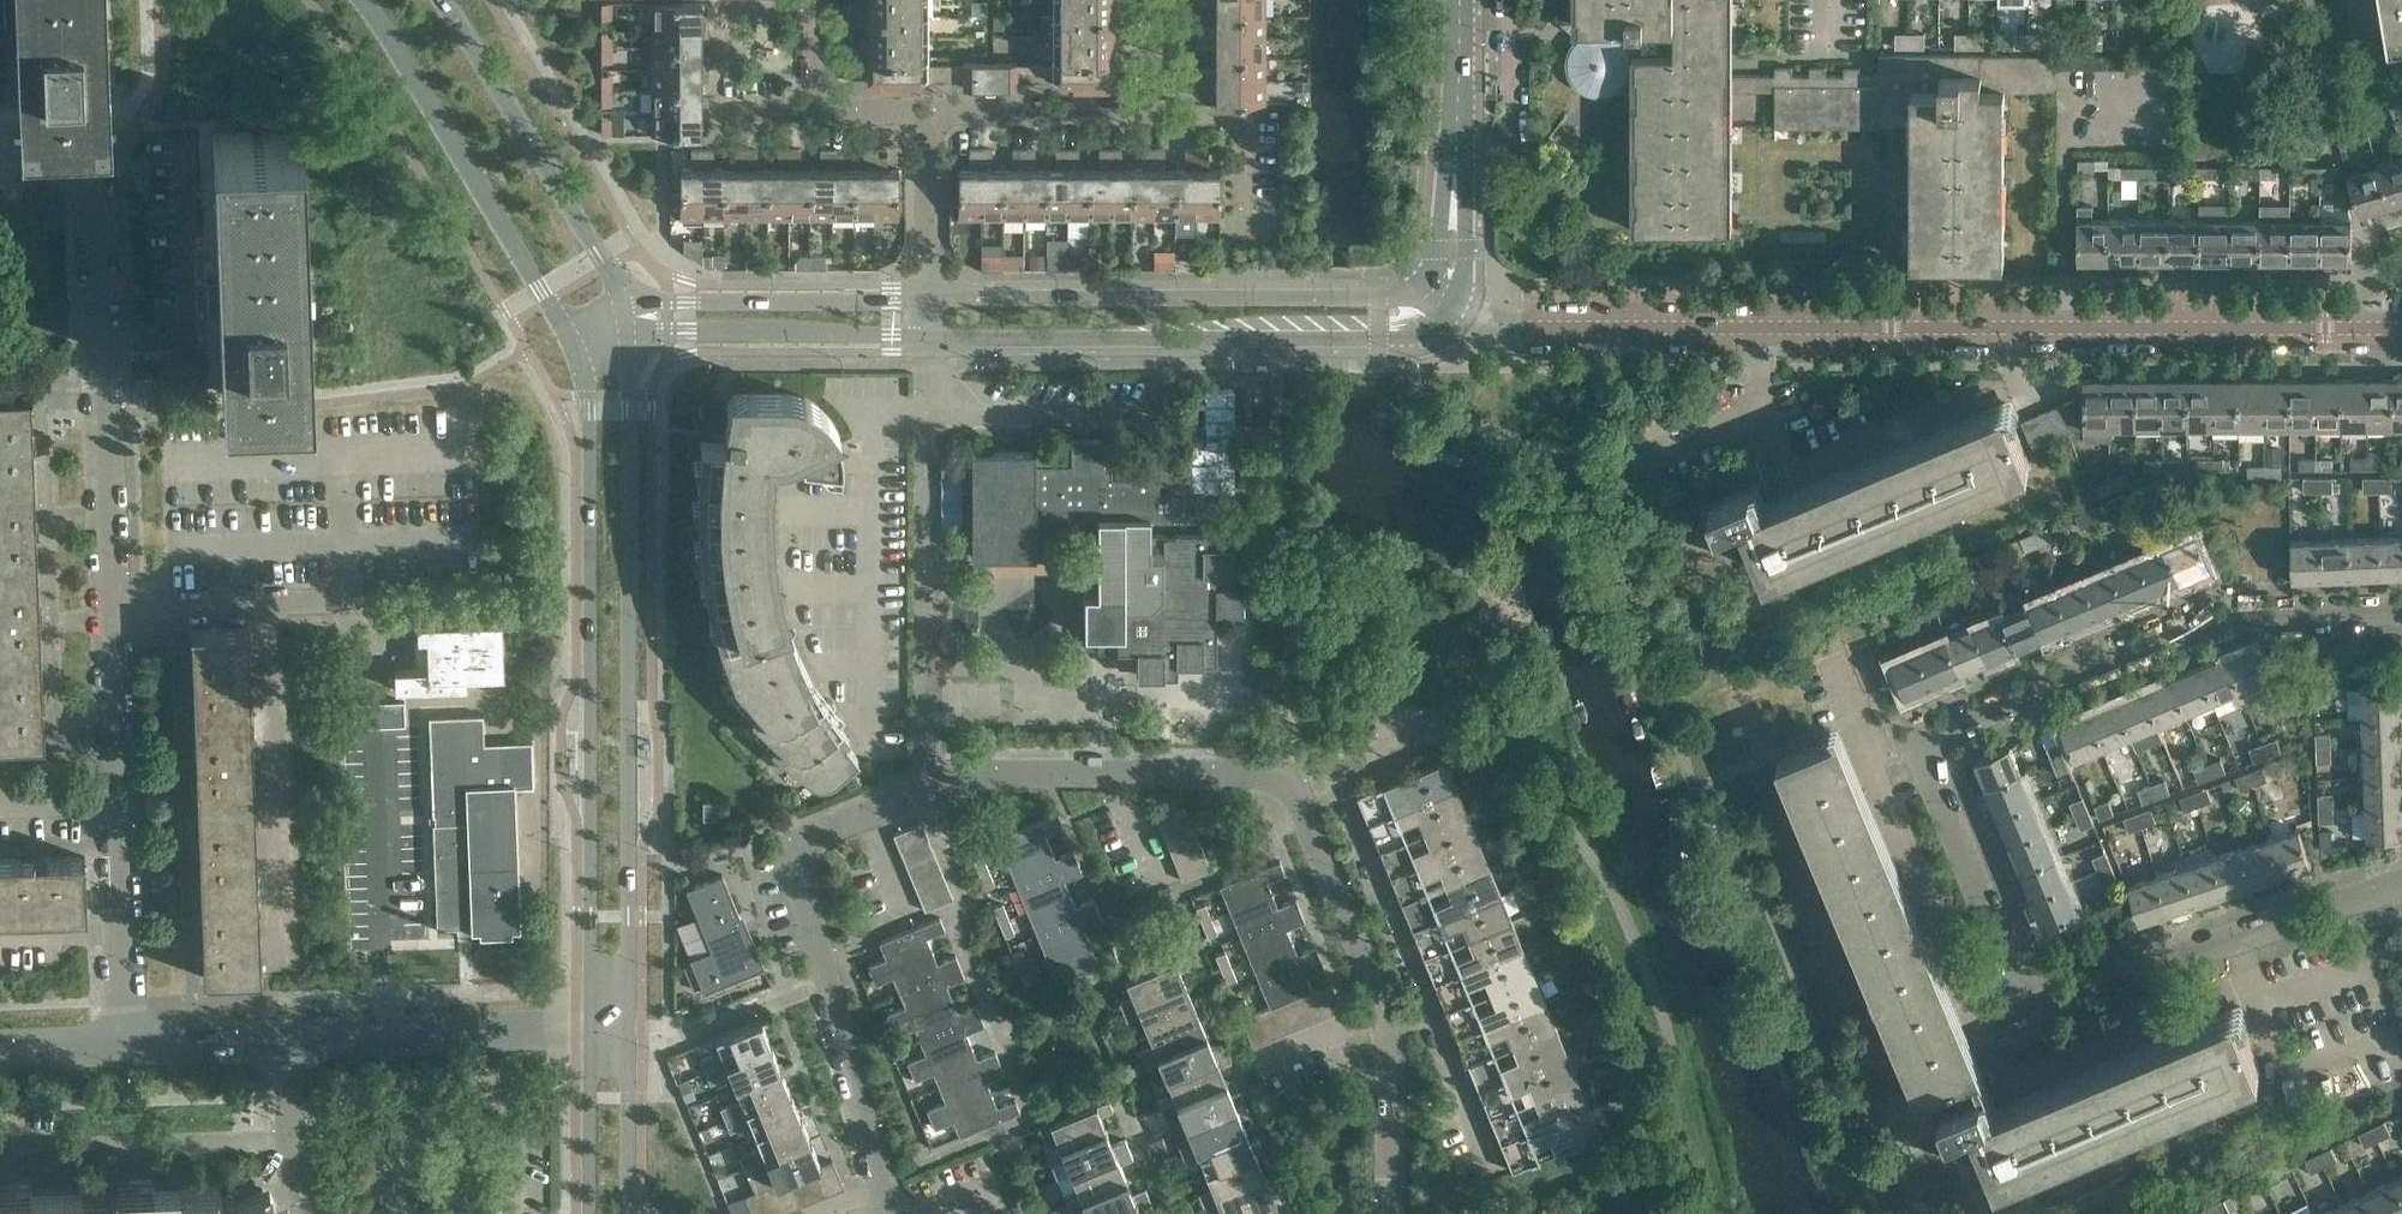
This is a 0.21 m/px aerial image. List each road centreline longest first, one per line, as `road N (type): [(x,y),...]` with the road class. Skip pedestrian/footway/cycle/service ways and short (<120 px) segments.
road 1 (unclassified): [(1388,1213),(1388,1020),(1271,771),(940,784),(838,819),(811,842),(802,874),(887,1213)]
road 2 (residential): [(2401,882),(2031,998),(2021,992),(1926,741),(2219,615),(2401,615)]
road 3 (residential): [(1433,325),(2401,323)]
road 4 (unclassified): [(104,1042),(103,412),(92,152)]
road 5 (tertiary): [(564,331),(583,358),(591,452),(592,1028)]
road 6 (tertiary): [(630,1028),(630,337)]
road 7 (tertiary): [(359,0),(392,41),(564,331)]
road 8 (tertiary): [(622,304),(577,216),(441,0)]
road 9 (unclassified): [(284,1035),(592,1028)]
road 10 (tertiary): [(1445,292),(1137,295)]
road 11 (tertiary): [(928,300),(622,304)]
road 12 (tertiary): [(630,337),(671,330),(931,336)]
road 13 (tertiary): [(1445,292),(1458,159),(1458,0)]
road 14 (tertiary): [(1170,336),(1411,339),(1433,325)]
road 15 (tertiary): [(931,336),(1170,336)]
road 16 (residential): [(1151,119),(925,117)]
road 17 (tertiary): [(1137,295),(928,300)]
road 18 (residential): [(1245,230),(1245,118),(1151,119)]
road 19 (tertiary): [(629,1213),(630,1028)]
road 20 (tertiary): [(592,1028),(591,1213)]
road 21 (unclassified): [(321,1213),(293,1145),(284,1035)]
road 22 (residential): [(928,300),(925,117)]
road 23 (unclassified): [(104,1042),(284,1035)]

